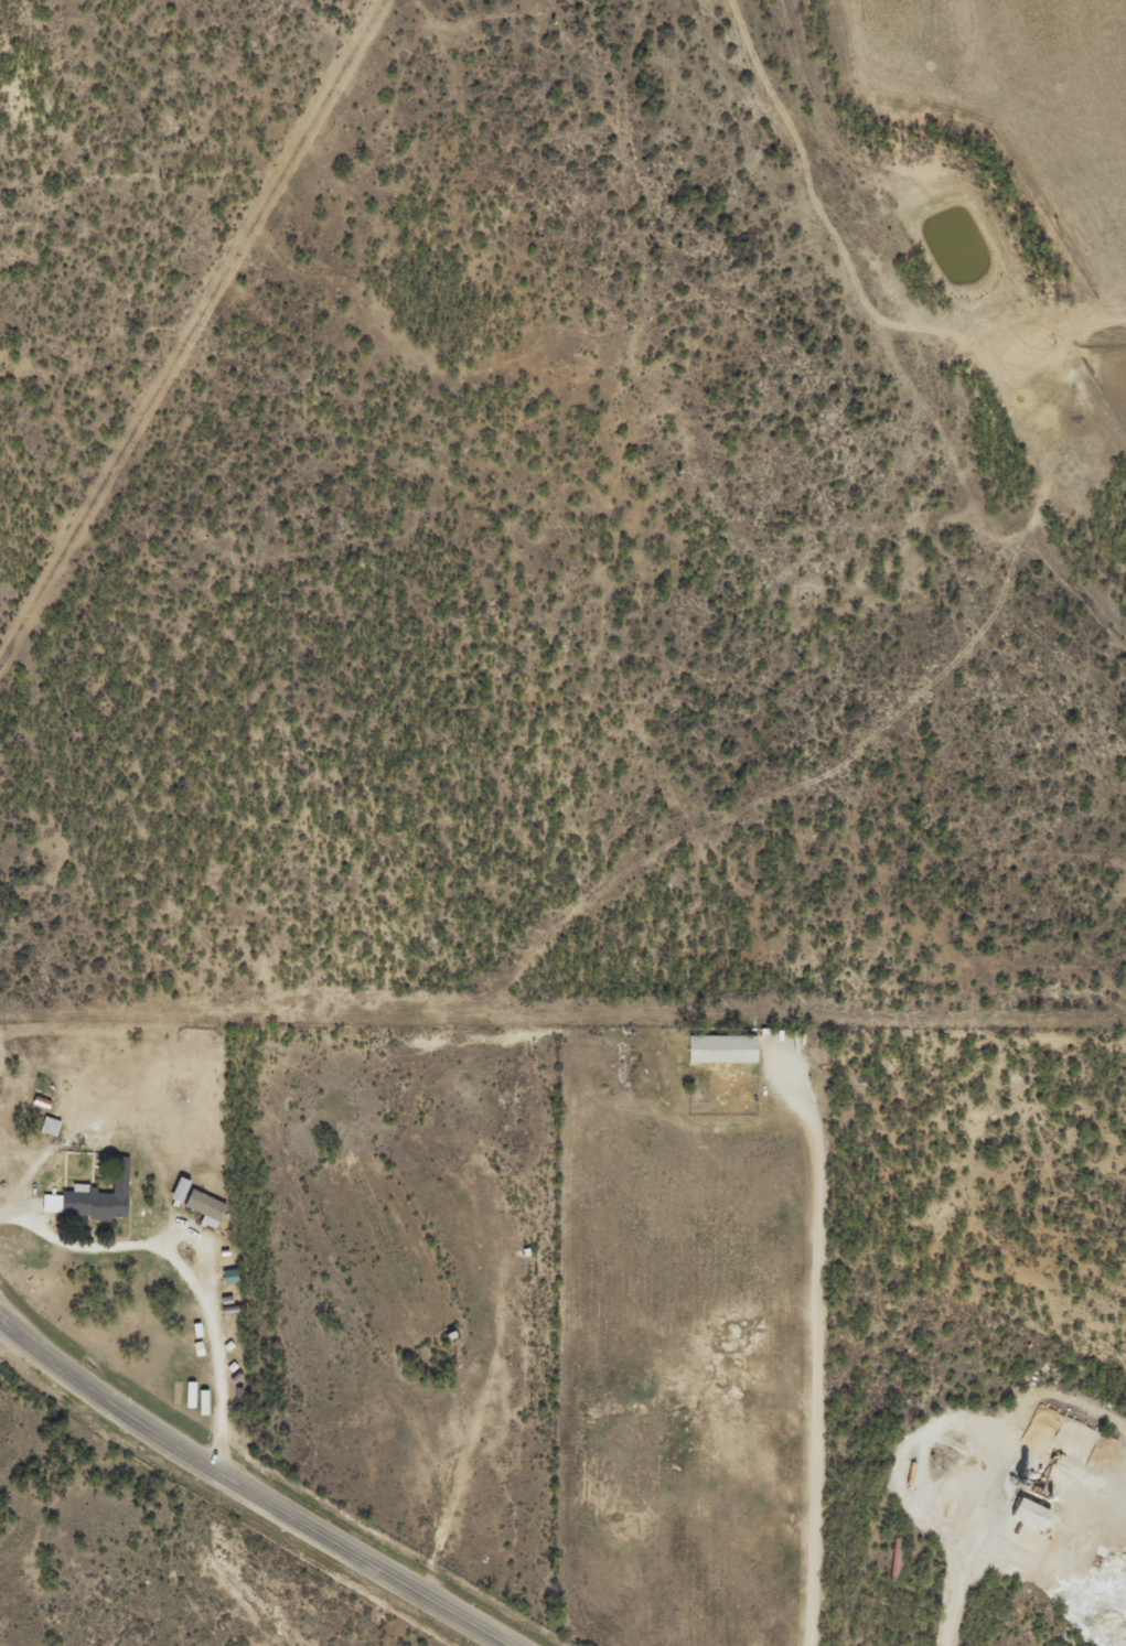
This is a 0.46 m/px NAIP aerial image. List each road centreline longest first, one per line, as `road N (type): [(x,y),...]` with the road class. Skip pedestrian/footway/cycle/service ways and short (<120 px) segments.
road 1 (residential): [(802,1645),(813,1148),(804,1091),(763,1077),(704,1077)]
road 2 (primary): [(469,1645),(108,1433),(0,1340)]
road 3 (residential): [(403,1607),(423,1540),(430,1466),(409,1413),(167,1218)]

